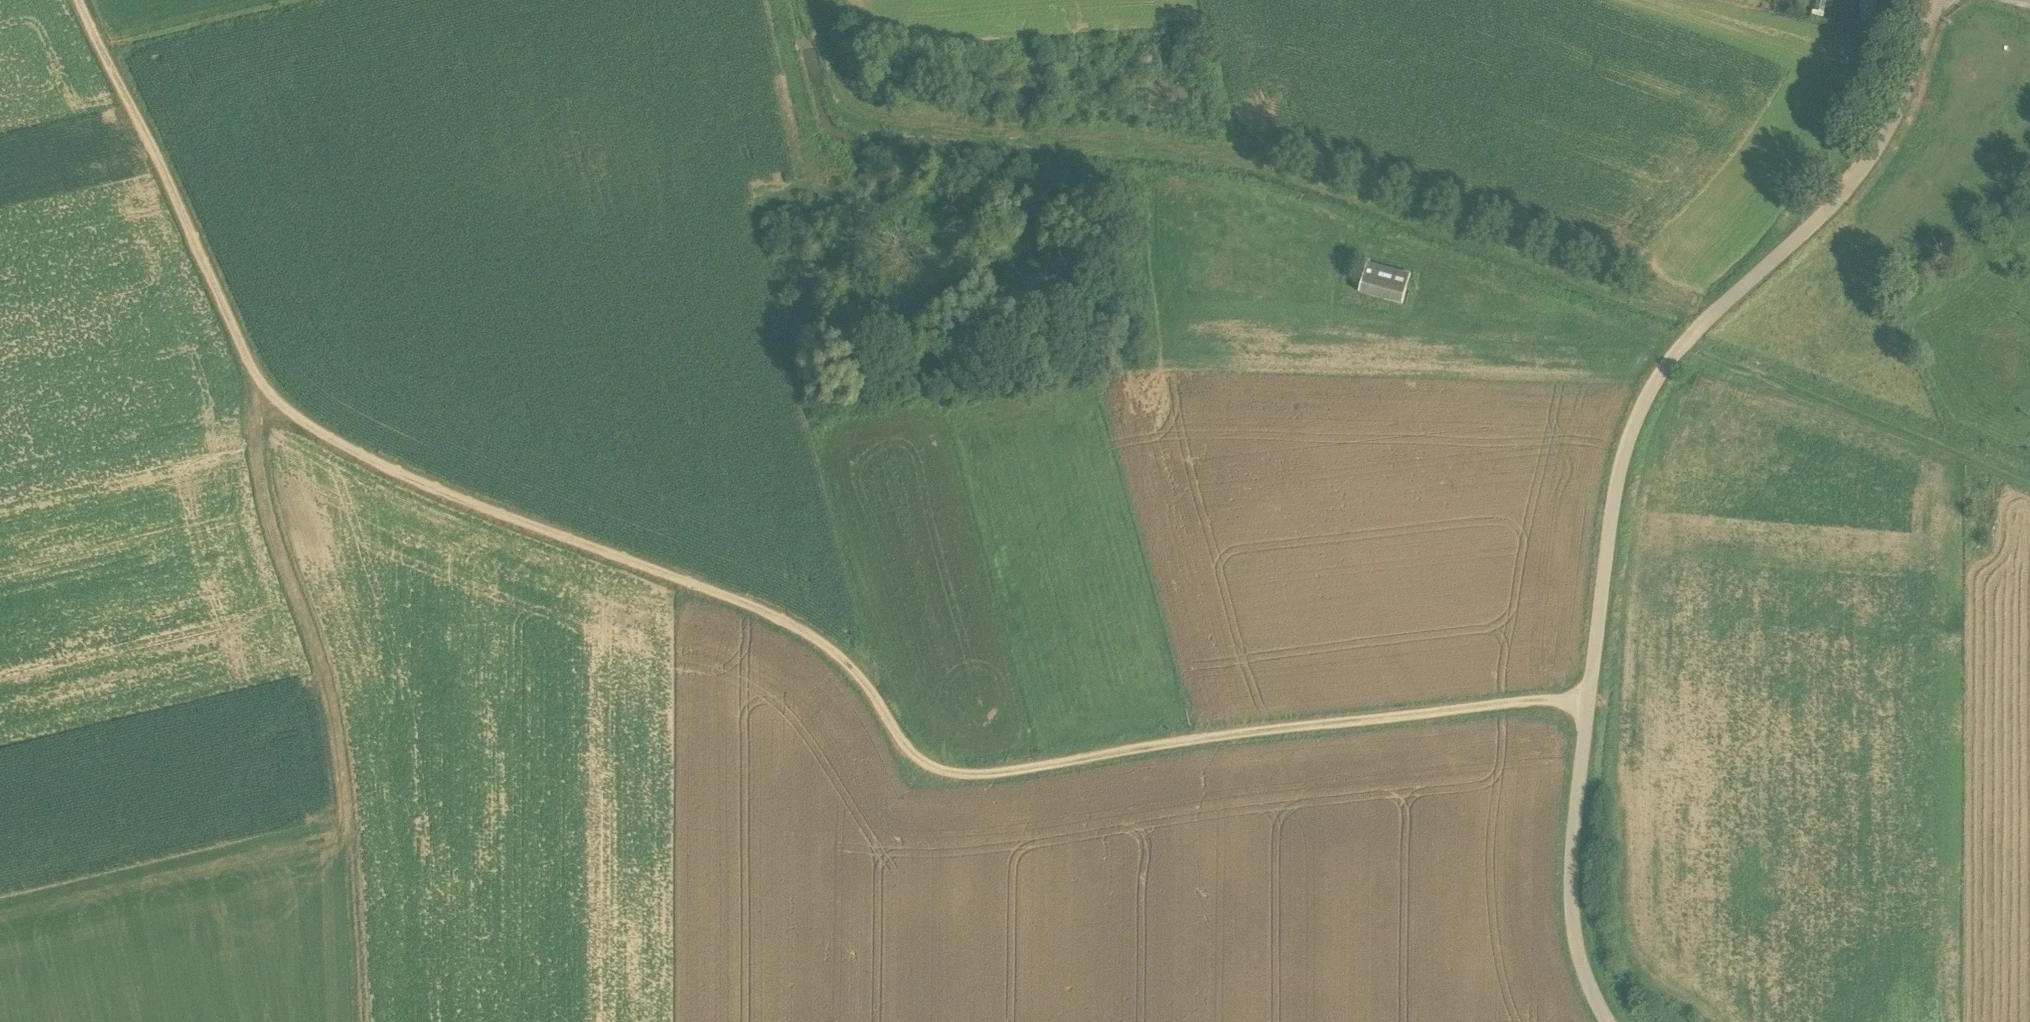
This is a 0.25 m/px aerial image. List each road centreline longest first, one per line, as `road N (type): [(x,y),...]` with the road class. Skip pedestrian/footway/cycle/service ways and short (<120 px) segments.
road 1 (track): [(1586,700),(1197,738),(958,775),(921,762),(860,675),(821,640),(421,482),(270,397),(81,0)]
road 2 (unclassified): [(1615,1021),(1596,994),(1570,921),(1613,484),(1682,342),(1858,178),(1907,91),(1928,0)]
road 3 (track): [(270,397),(258,423),(258,466),(333,708),(361,1021)]

